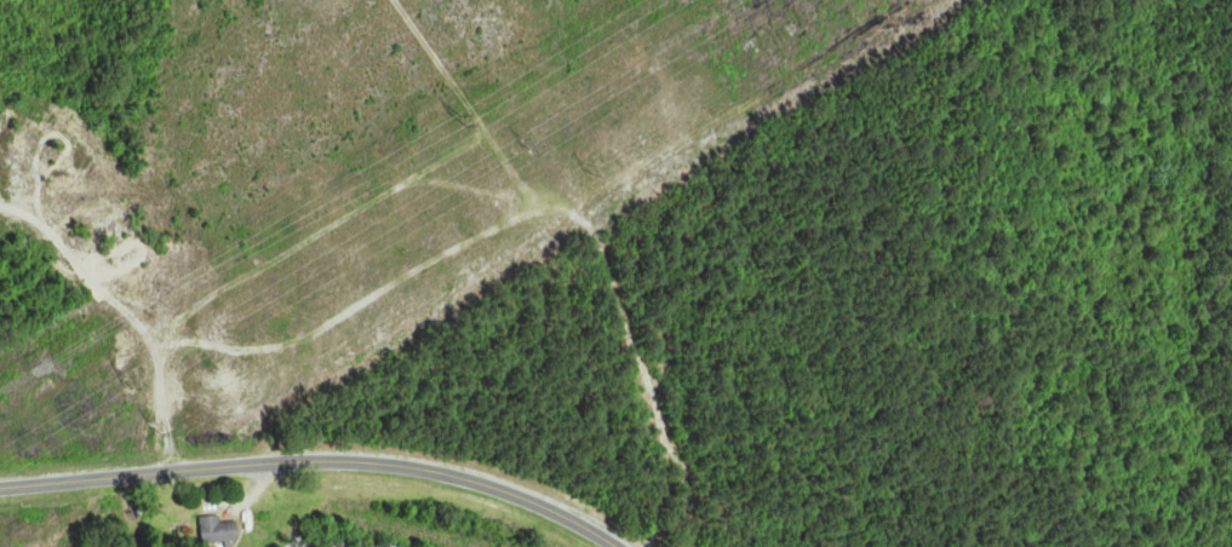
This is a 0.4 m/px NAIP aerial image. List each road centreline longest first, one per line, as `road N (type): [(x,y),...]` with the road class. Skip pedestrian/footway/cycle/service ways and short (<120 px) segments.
road 1 (residential): [(613,546),(486,485),(374,463),(281,462),(0,488)]

